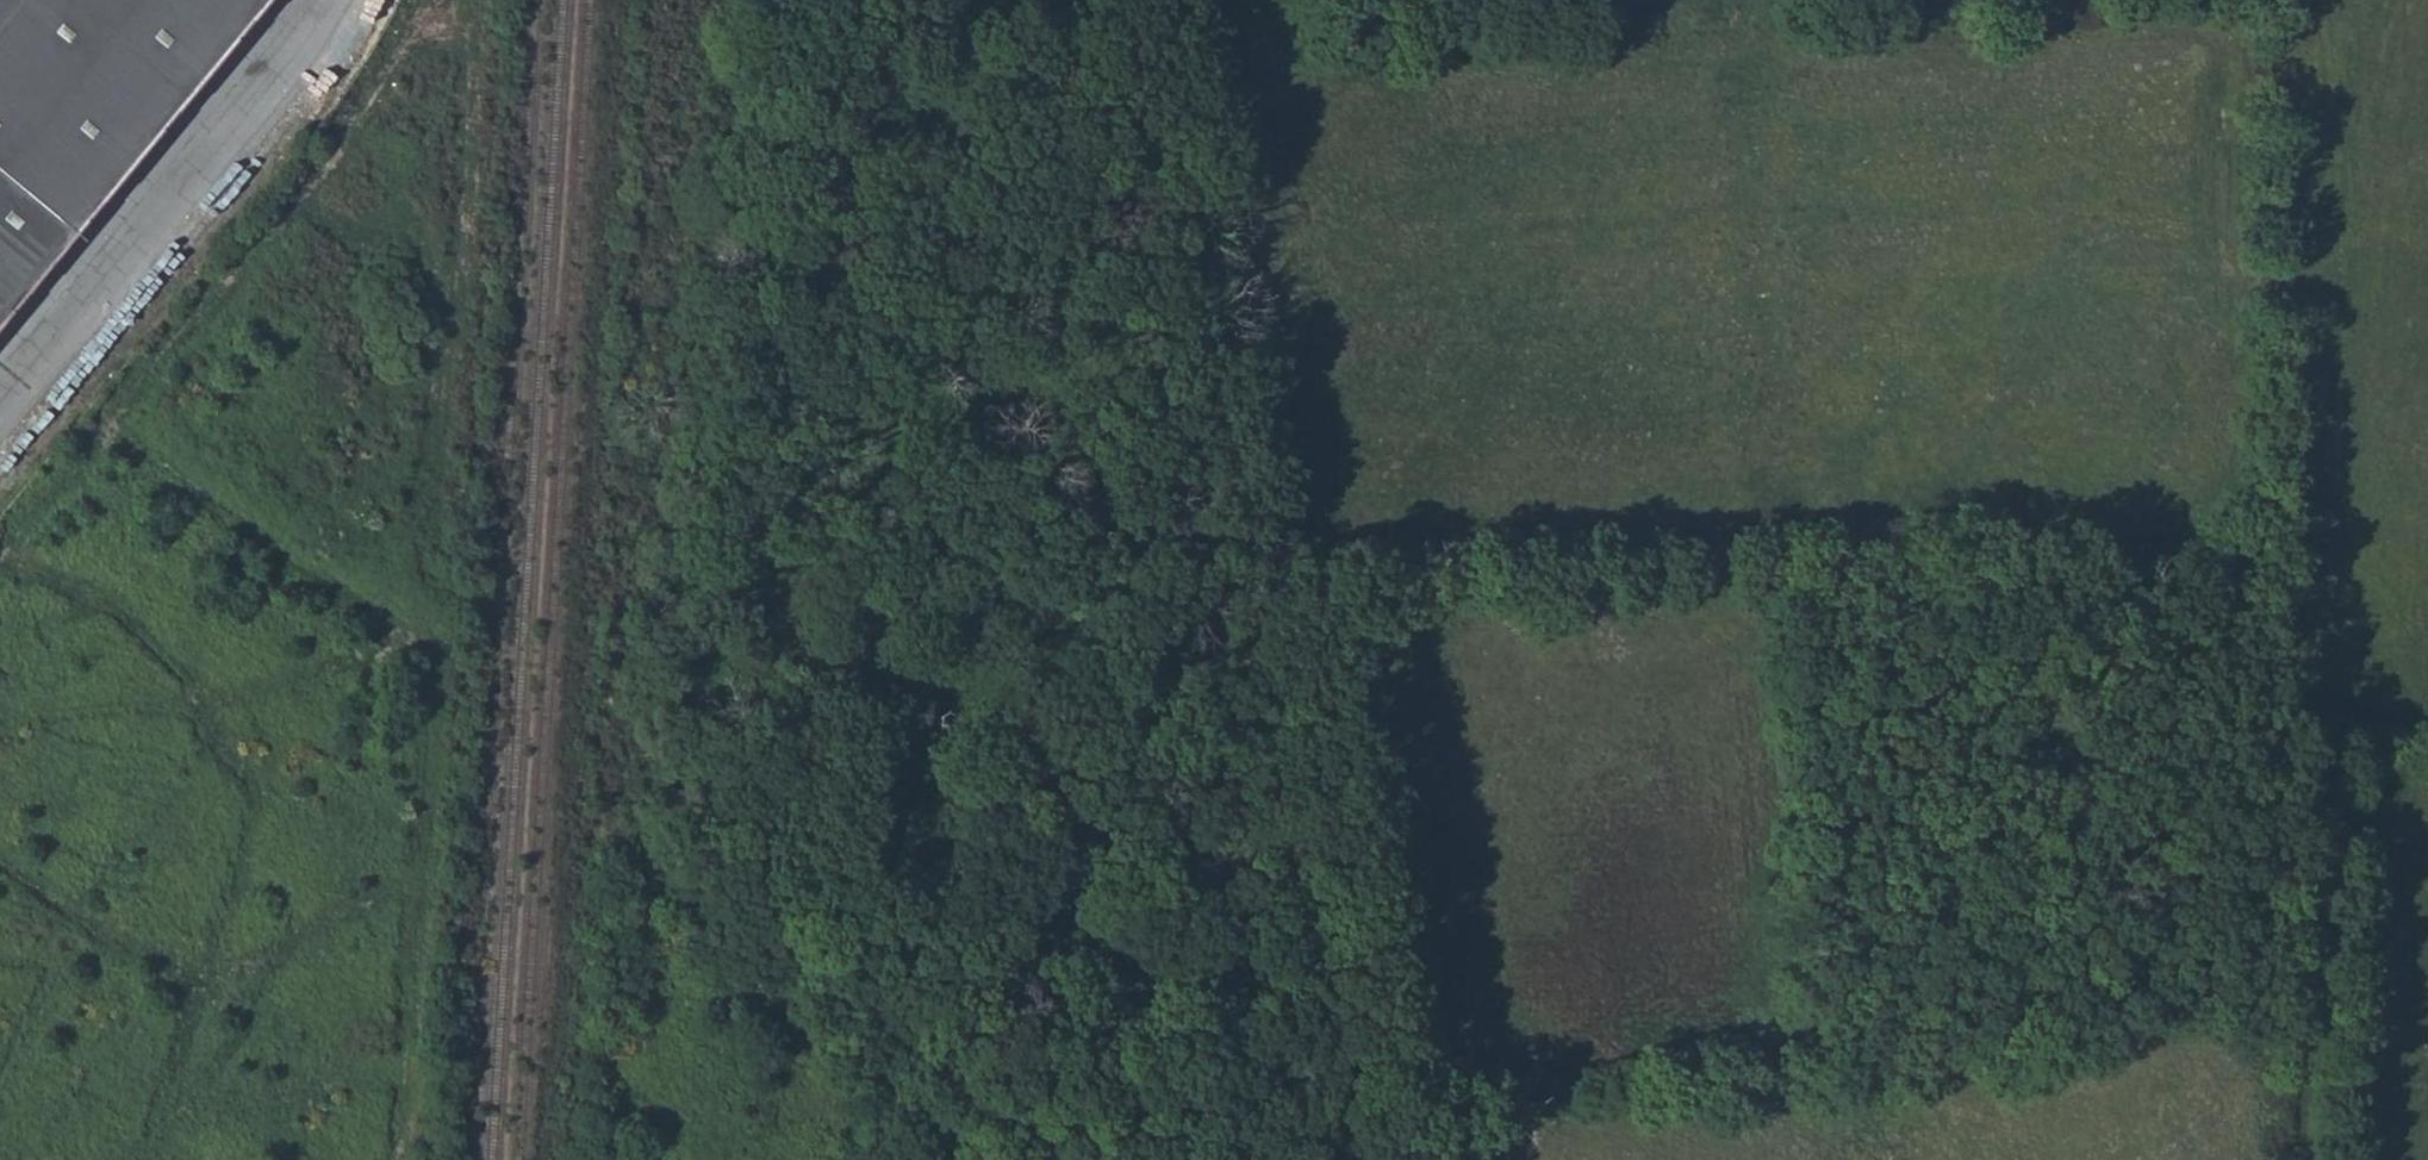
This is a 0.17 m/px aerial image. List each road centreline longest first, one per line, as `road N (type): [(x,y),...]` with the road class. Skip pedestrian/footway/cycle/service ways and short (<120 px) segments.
road 1 (track): [(543,1159),(589,424),(605,0)]
road 2 (track): [(2297,1159),(2298,707)]

